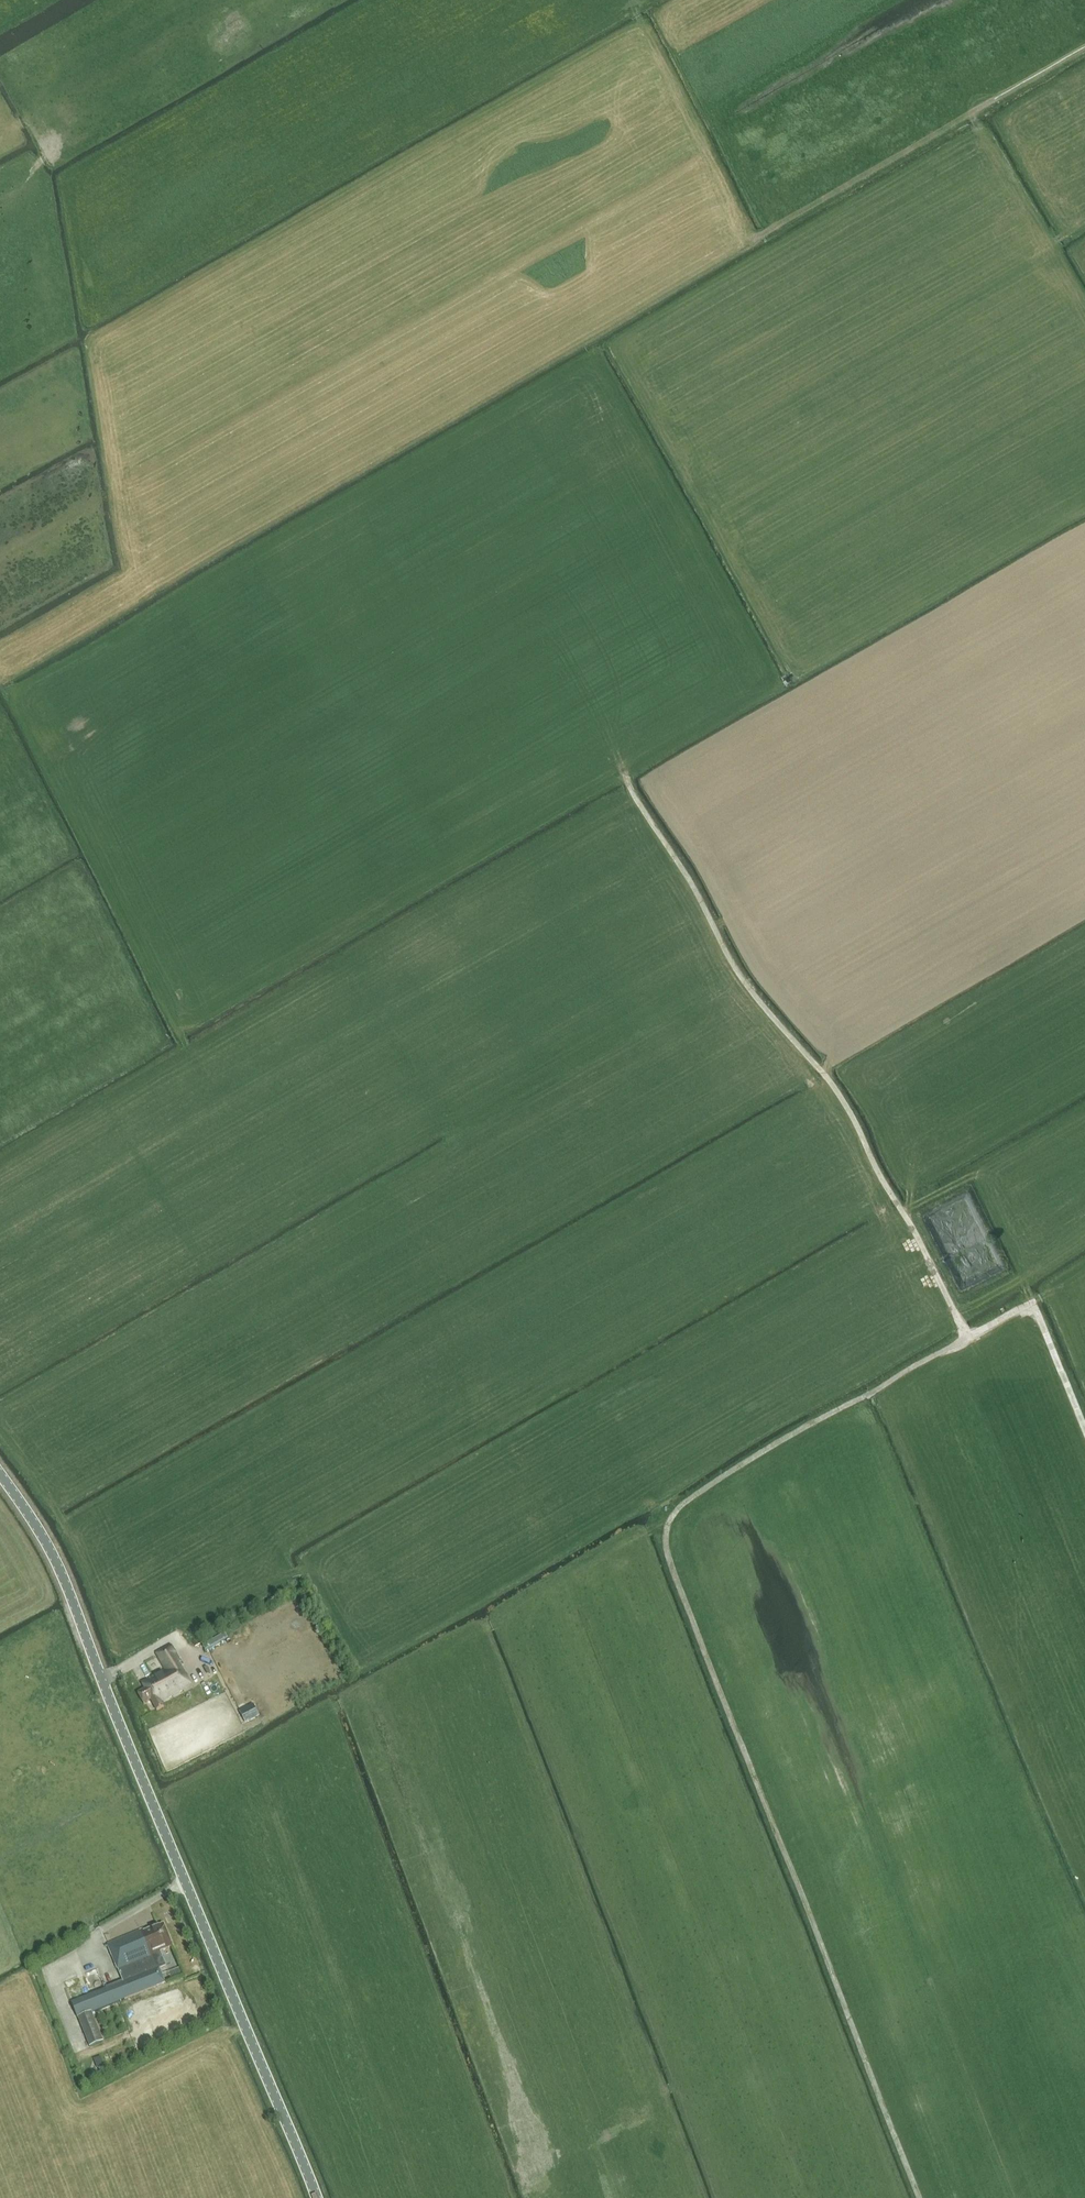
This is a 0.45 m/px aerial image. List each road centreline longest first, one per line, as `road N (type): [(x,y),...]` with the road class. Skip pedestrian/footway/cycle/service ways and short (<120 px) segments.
road 1 (tertiary): [(317,2197),(59,1567),(0,1476)]

